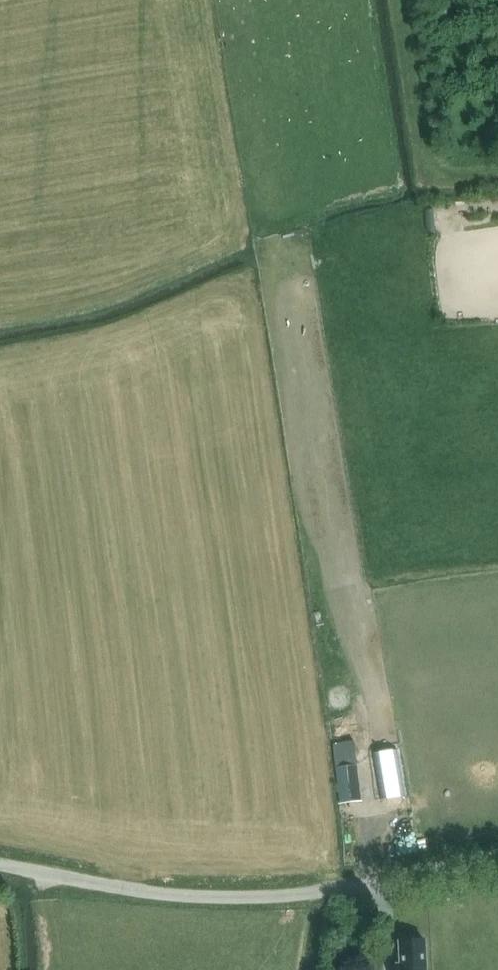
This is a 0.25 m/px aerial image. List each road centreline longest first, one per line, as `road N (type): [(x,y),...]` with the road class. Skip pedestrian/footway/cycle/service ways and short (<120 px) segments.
road 1 (unclassified): [(0,865),(168,895),(243,897),(497,855)]

